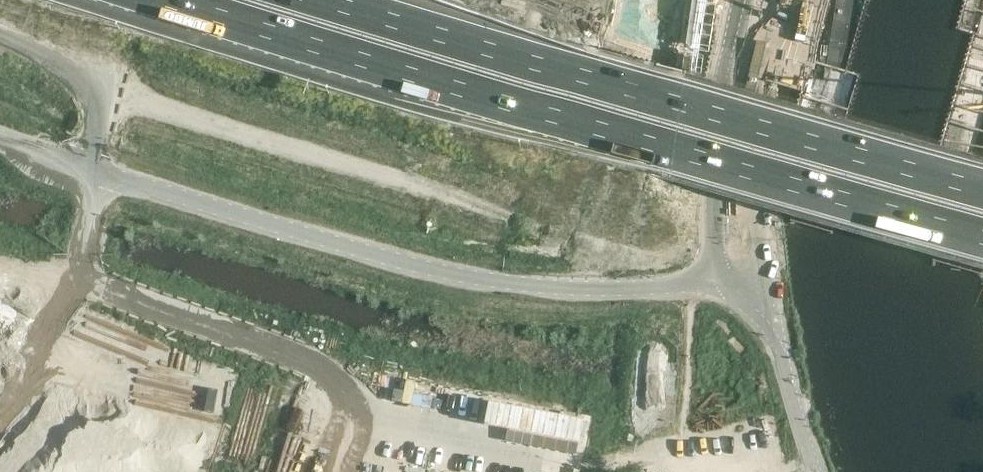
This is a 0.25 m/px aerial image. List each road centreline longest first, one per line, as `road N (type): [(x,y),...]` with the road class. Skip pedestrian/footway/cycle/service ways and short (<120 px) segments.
road 1 (tertiary): [(768,276),(629,287),(436,269),(0,140)]
road 2 (motorway): [(301,0),(982,193)]
road 3 (track): [(438,471),(247,343),(81,285),(67,267),(90,168)]
road 4 (motorway): [(610,0),(982,106)]
road 5 (unclassified): [(768,276),(752,154),(772,0)]
road 6 (tertiary): [(813,471),(768,276)]

